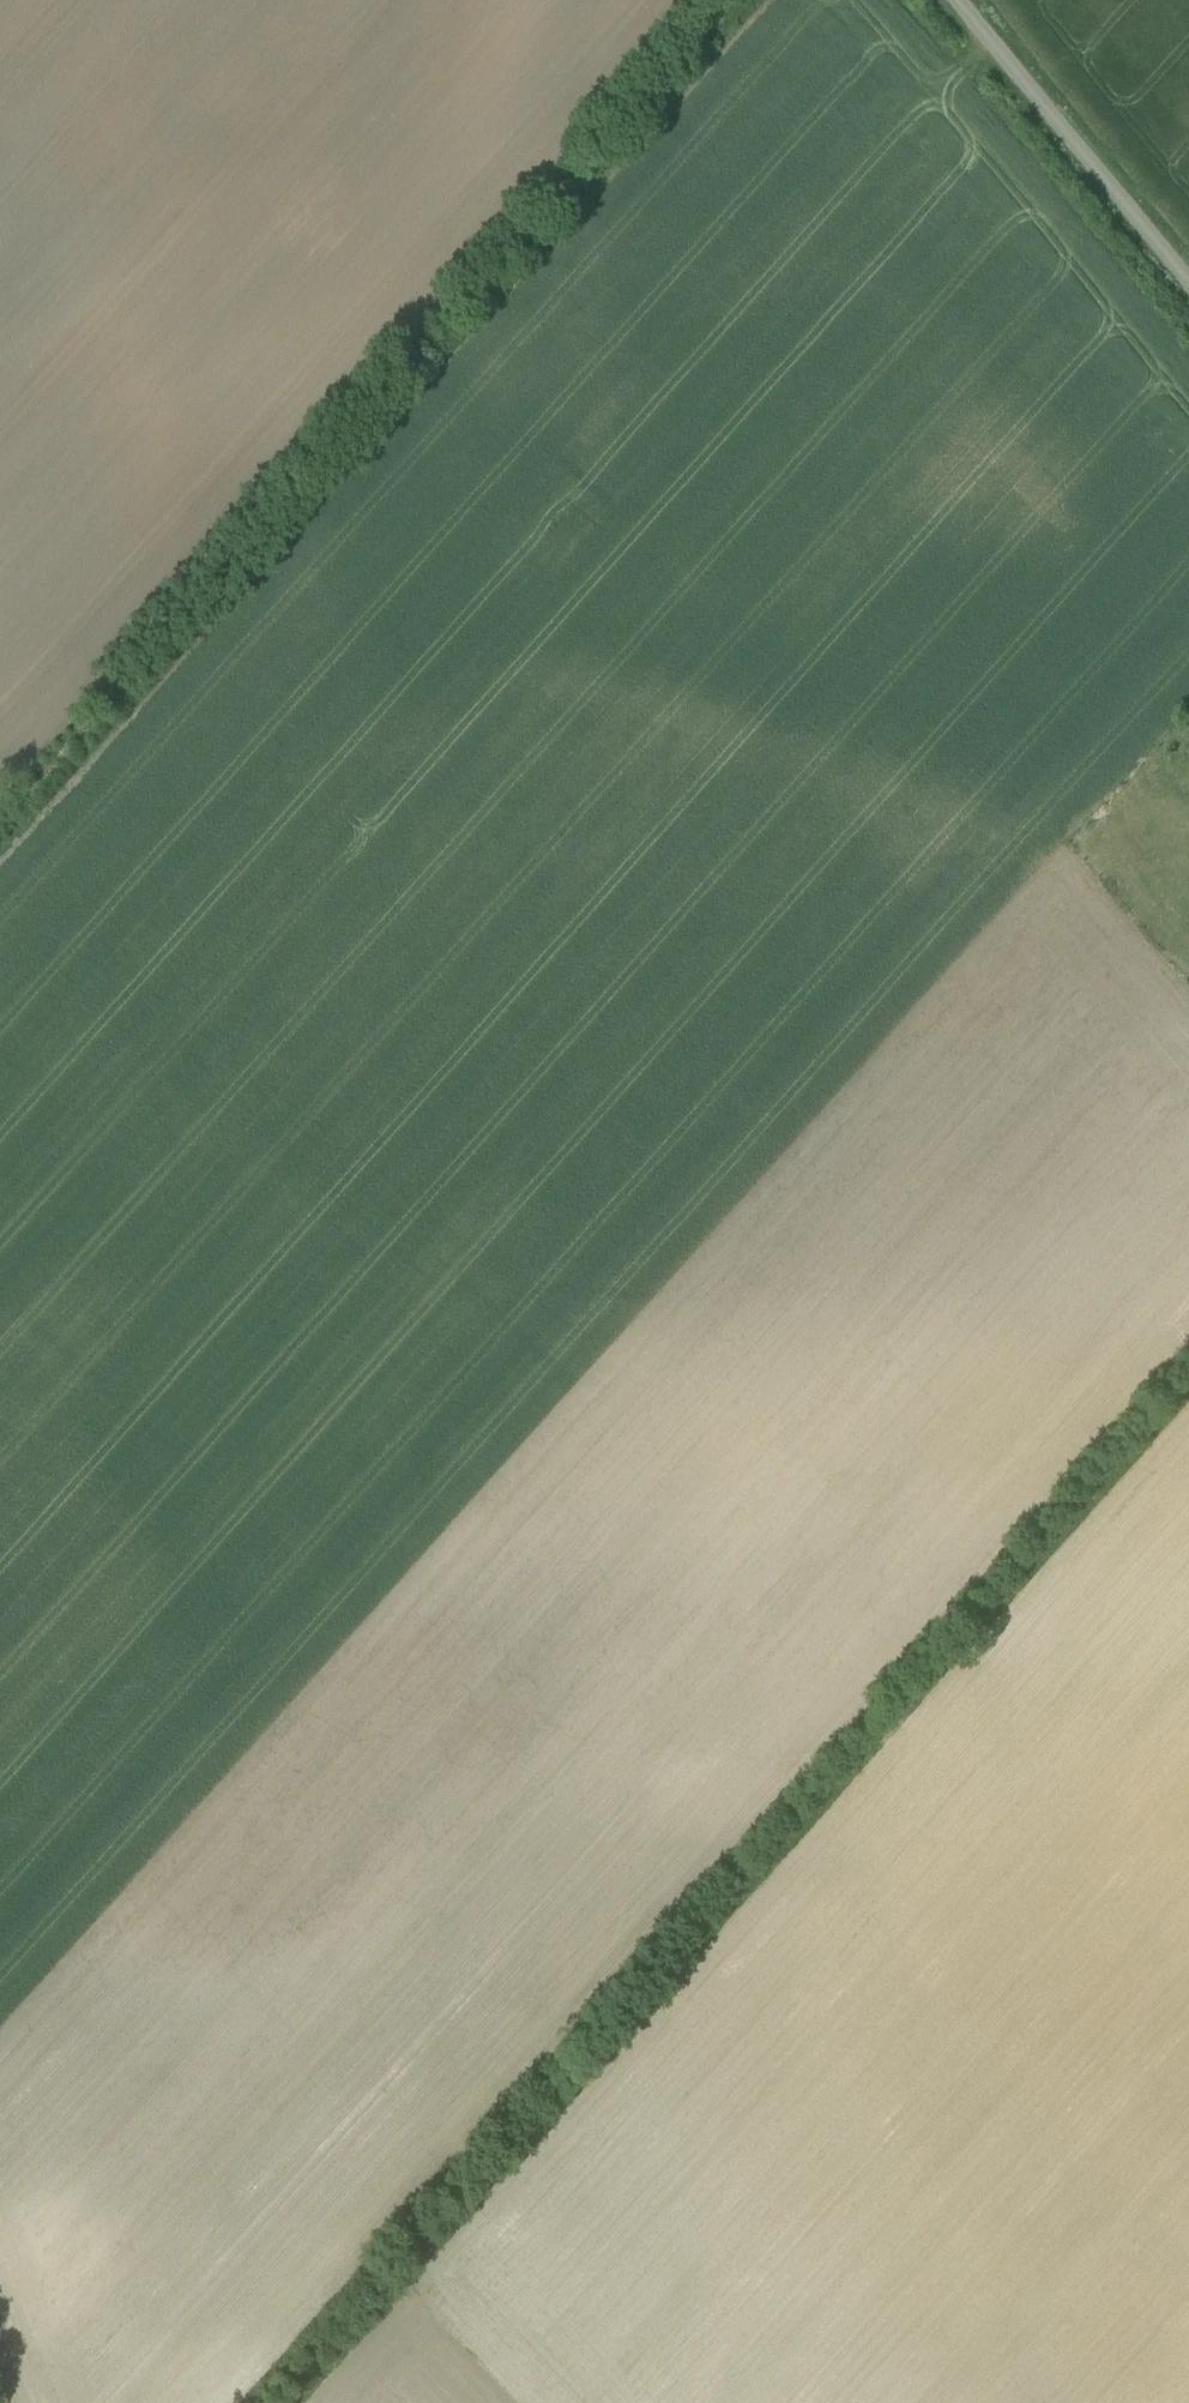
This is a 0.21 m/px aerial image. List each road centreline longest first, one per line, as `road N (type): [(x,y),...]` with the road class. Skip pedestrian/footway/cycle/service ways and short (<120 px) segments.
road 1 (unclassified): [(970,0),(1188,266)]

